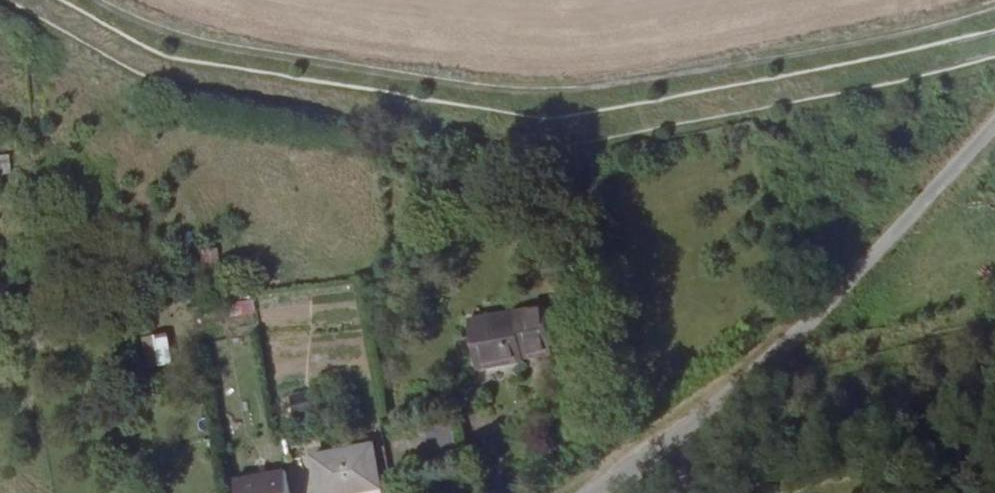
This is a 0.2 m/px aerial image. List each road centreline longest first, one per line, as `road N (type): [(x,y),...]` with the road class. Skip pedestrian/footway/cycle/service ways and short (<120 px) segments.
road 1 (track): [(994,4),(576,94),(211,44),(102,0)]
road 2 (unclassified): [(994,125),(801,328),(674,438),(592,492)]

